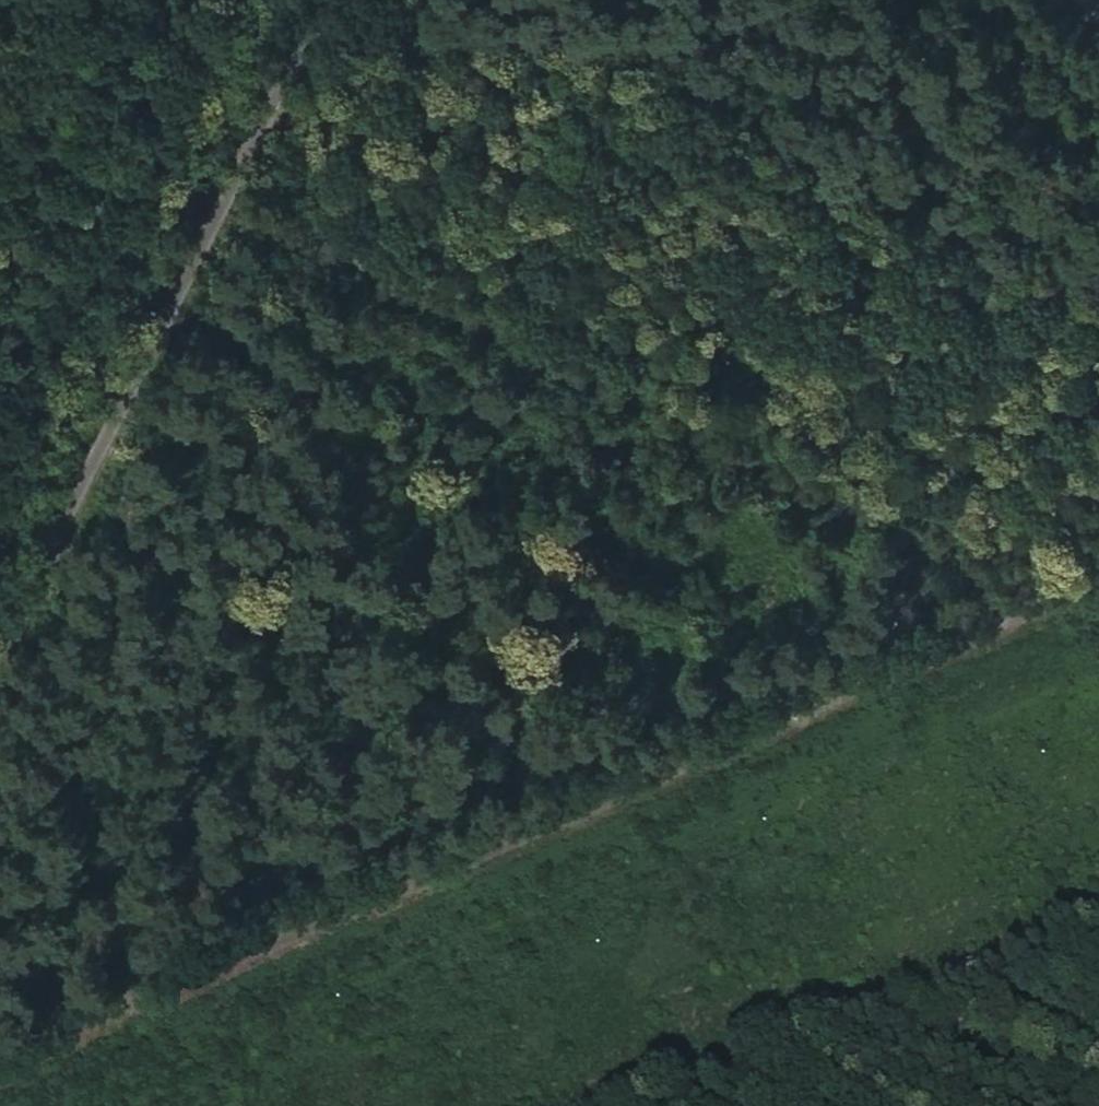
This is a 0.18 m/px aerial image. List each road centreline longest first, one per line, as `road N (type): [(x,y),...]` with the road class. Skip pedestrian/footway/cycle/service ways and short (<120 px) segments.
road 1 (track): [(0,642),(324,0)]

